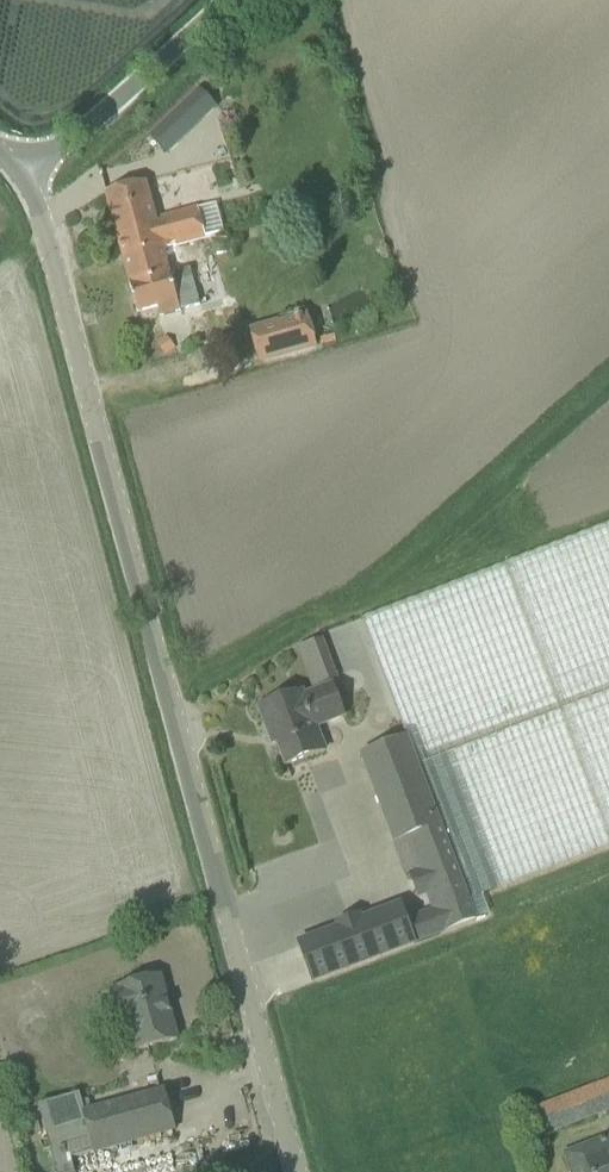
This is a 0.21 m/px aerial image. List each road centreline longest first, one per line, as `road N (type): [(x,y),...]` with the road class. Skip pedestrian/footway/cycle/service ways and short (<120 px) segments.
road 1 (tertiary): [(292,1171),(30,190)]
road 2 (unclassified): [(30,190),(238,0)]

